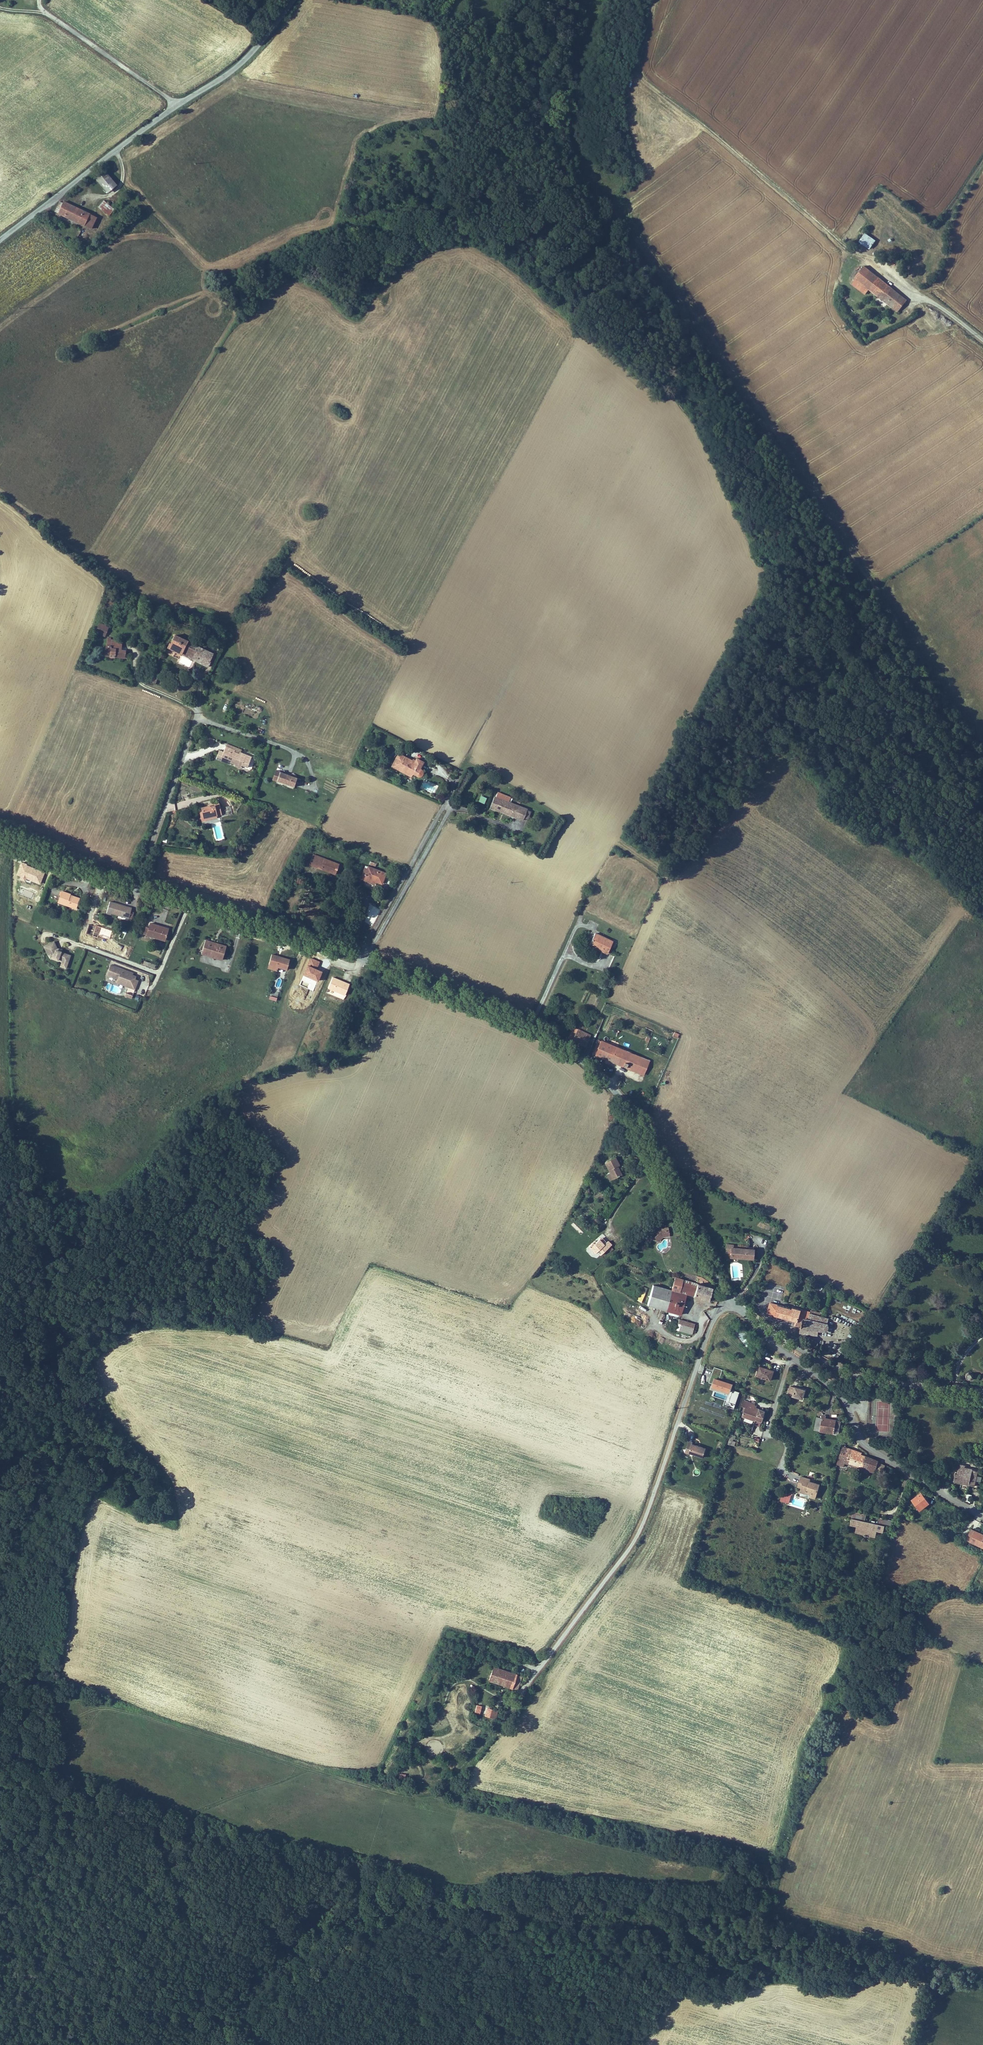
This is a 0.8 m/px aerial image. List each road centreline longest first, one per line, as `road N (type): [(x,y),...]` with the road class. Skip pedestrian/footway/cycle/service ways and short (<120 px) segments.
road 1 (unclassified): [(731,1301),(712,1323),(638,1532),(512,1710),(443,1791)]
road 2 (tertiary): [(366,959),(531,1026),(597,1075),(625,1102),(731,1301)]
road 3 (track): [(656,0),(639,62),(645,81),(909,295)]
road 4 (tertiary): [(240,63),(0,241)]
road 5 (track): [(838,1368),(982,1142)]
road 6 (tertiary): [(792,1357),(838,1393),(867,1447),(982,1517)]
road 7 (tertiary): [(135,890),(366,959)]
road 8 (tertiary): [(982,1392),(864,1377),(768,1331)]
road 9 (residential): [(197,718),(135,890)]
road 10 (residential): [(450,810),(366,959)]
road 11 (tertiary): [(0,835),(135,890)]
road 12 (residential): [(781,1465),(785,1442),(766,1435),(792,1357)]

